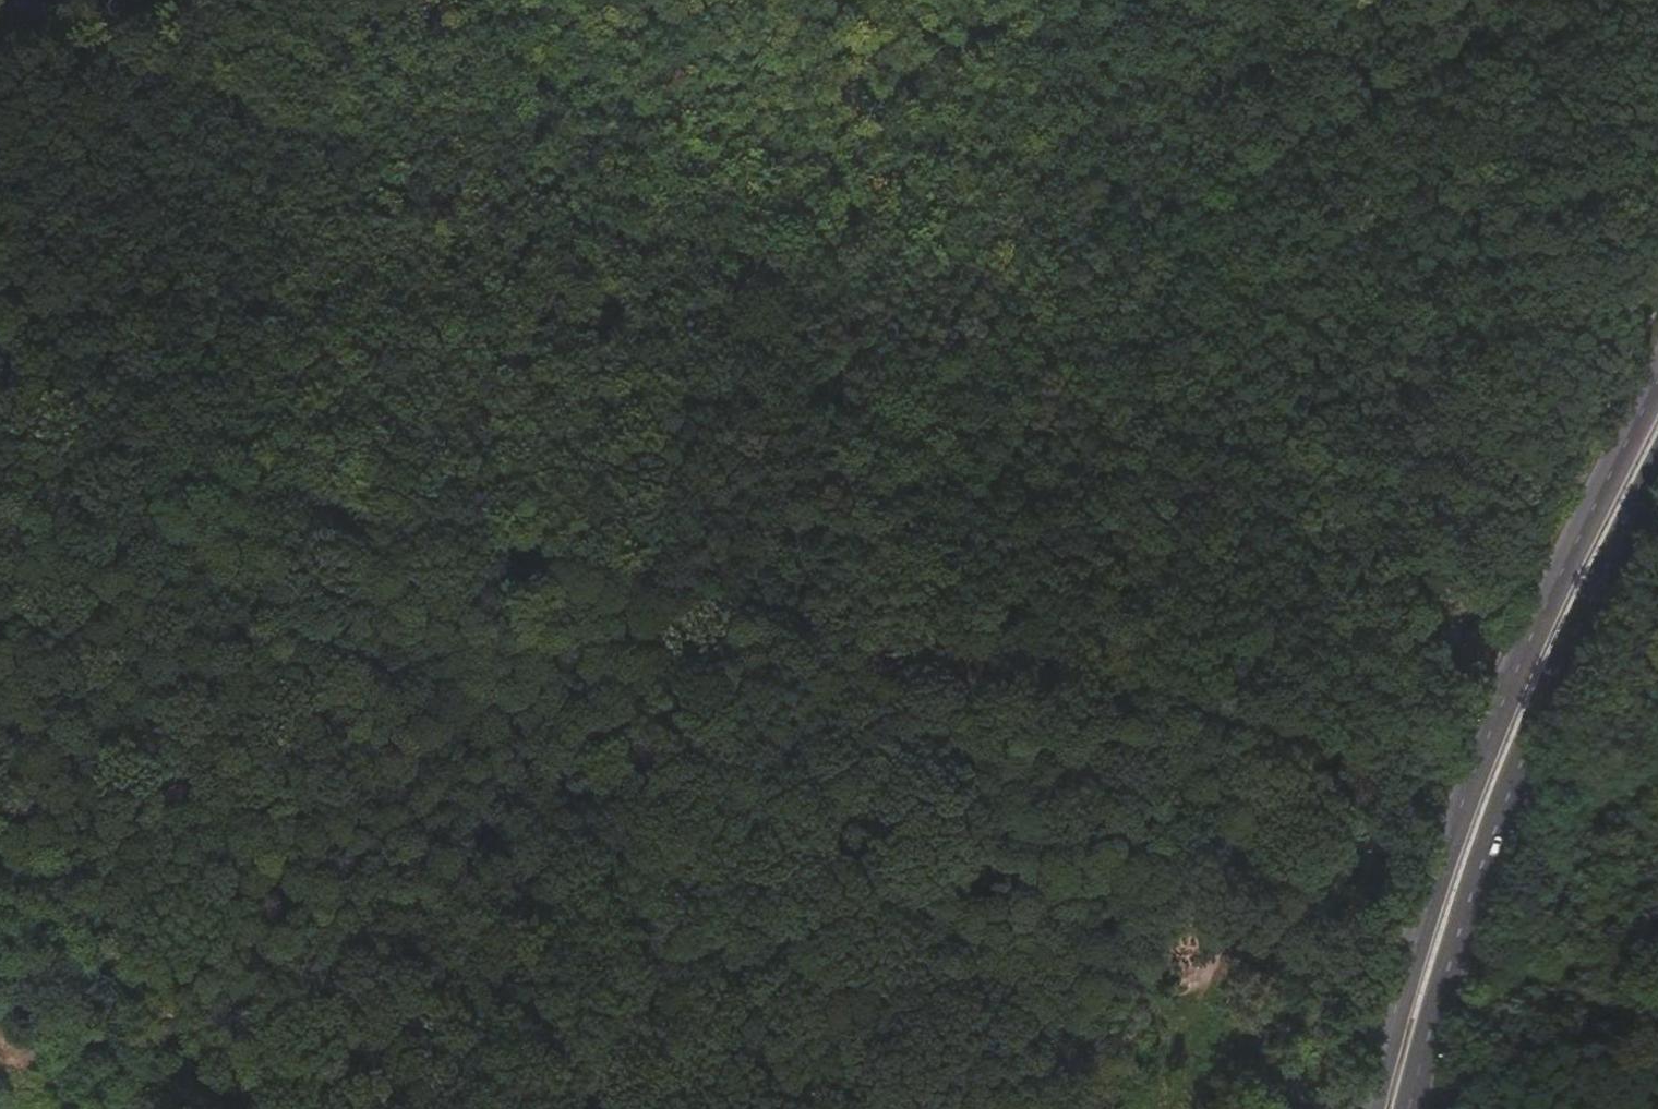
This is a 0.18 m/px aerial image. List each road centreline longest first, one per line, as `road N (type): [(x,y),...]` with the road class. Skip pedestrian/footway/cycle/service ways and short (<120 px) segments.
road 1 (track): [(0,427),(1383,765)]
road 2 (primary): [(1657,384),(1543,615),(1451,830),(1368,1108)]
road 3 (primary): [(1412,1108),(1499,819),(1657,474)]
road 4 (track): [(1172,1108),(1176,1067),(1242,867),(1246,732)]
road 5 (track): [(0,858),(253,1108)]

